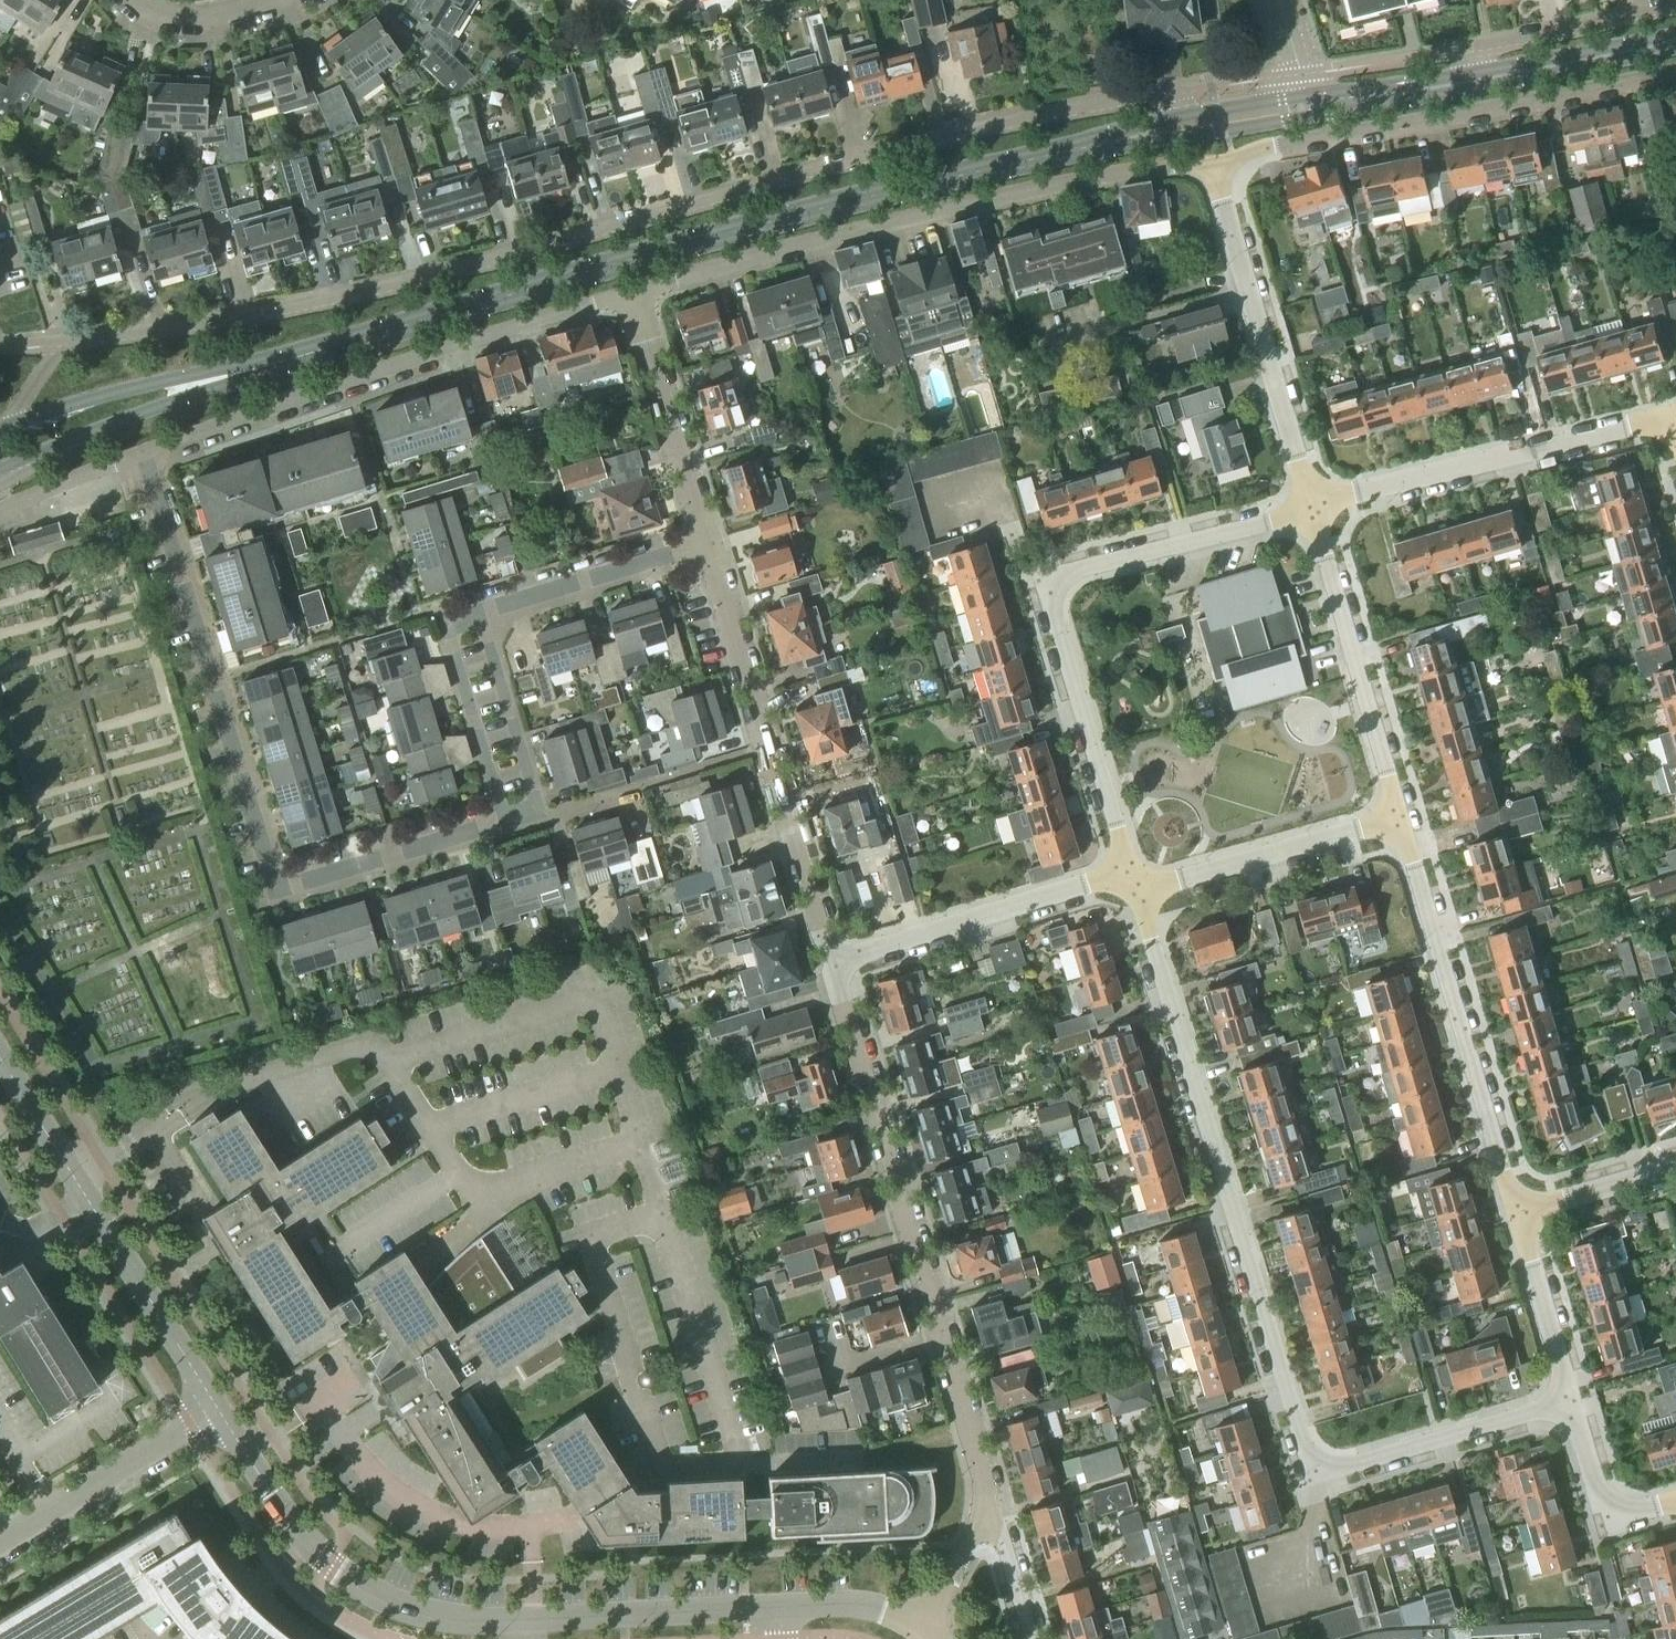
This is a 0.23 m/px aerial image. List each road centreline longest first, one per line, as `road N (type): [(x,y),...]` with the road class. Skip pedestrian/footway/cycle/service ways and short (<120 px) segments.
road 1 (residential): [(1176,91),(895,153),(339,299),(61,345)]
road 2 (tertiary): [(260,369),(958,175),(1202,122)]
road 3 (residential): [(1137,894),(1316,1474),(1571,1401)]
road 4 (residential): [(921,1629),(842,1605),(521,1621),(412,1610),(358,1584),(318,1553),(216,1410)]
road 5 (residential): [(143,454),(275,891),(502,824)]
road 6 (residential): [(633,292),(983,202),(1140,172),(1218,169)]
road 7 (residential): [(1312,507),(1051,583),(1127,869)]
road 8 (residential): [(990,1502),(831,965)]
road 9 (residential): [(143,454),(633,292)]
road 10 (residential): [(1218,169),(1265,150),(1675,73)]
road 11 (residential): [(831,965),(710,544)]
road 12 (residential): [(1515,1213),(1401,817)]
road 13 (residential): [(216,1410),(0,1061)]
road 14 (residential): [(1675,417),(1312,507)]
road 15 (residential): [(1312,507),(1218,169)]
road 16 (residential): [(1401,817),(1312,507)]
road 17 (residential): [(831,965),(1127,869)]
road 18 (tertiary): [(0,469),(260,369)]
road 19 (residential): [(1137,894),(1401,817)]
road 20 (residential): [(710,544),(633,292)]
road 21 (tertiary): [(260,369),(162,382),(8,427)]
road 22 (unclassified): [(216,1410),(0,1548)]
road 23 (residential): [(502,824),(451,627),(493,614)]
road 24 (residential): [(493,614),(710,544)]
road 25 (residential): [(1675,6),(1473,50)]
road 26 (residential): [(542,813),(493,614)]
road 27 (tertiary): [(1478,81),(1675,42)]
road 28 (residential): [(1571,1401),(1515,1213)]
road 29 (tertiary): [(1304,108),(1478,81)]
road 30 (residential): [(1515,1213),(1675,1168)]
road 31 (residential): [(0,513),(143,454)]
road 32 (residential): [(921,1629),(990,1502)]
road 33 (residential): [(135,0),(170,19),(230,15),(270,0)]
road 34 (residential): [(1032,1638),(990,1502)]
road 35 (residential): [(1610,1521),(1571,1401)]

